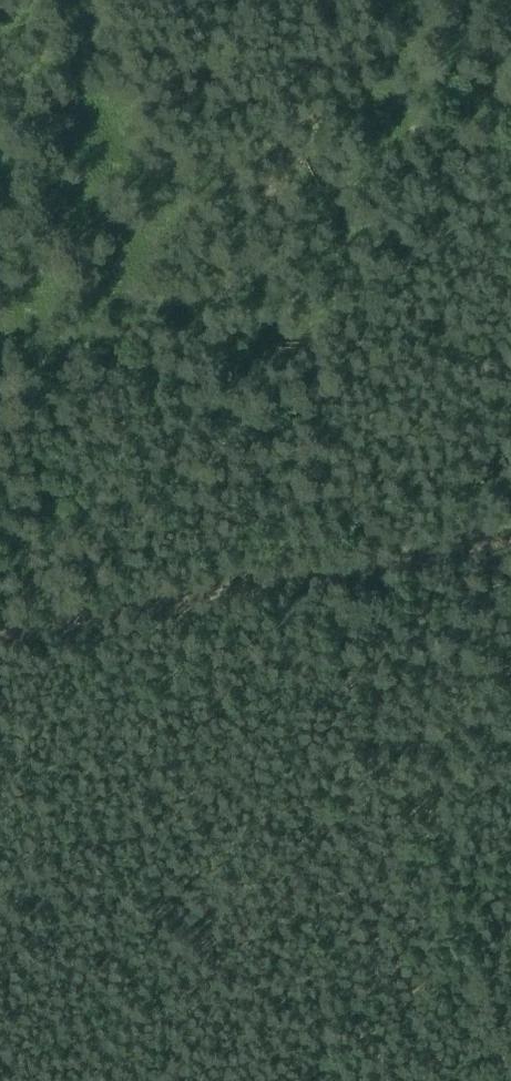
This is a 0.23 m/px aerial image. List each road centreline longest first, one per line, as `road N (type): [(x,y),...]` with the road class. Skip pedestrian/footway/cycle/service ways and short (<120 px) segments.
road 1 (track): [(0,622),(510,535)]

